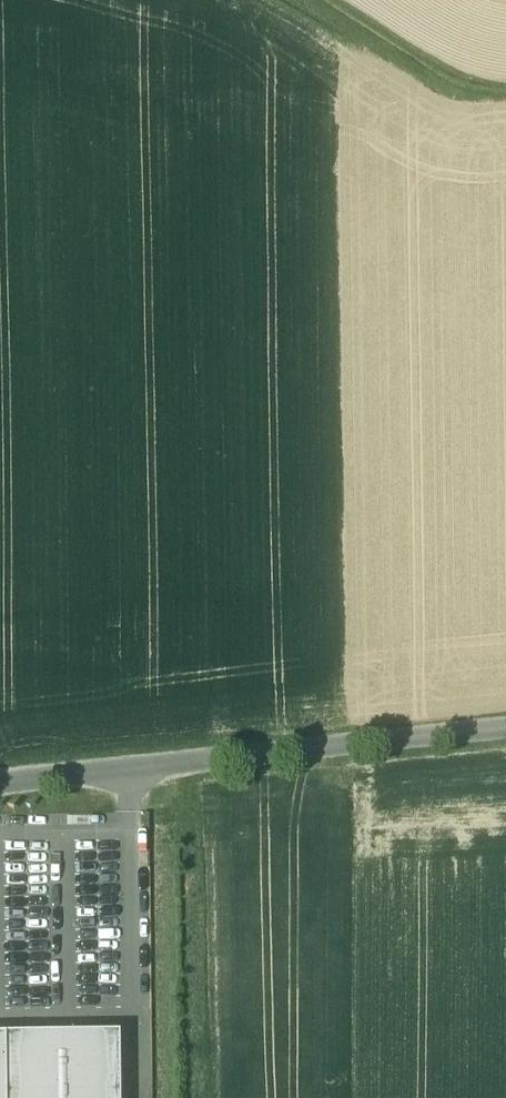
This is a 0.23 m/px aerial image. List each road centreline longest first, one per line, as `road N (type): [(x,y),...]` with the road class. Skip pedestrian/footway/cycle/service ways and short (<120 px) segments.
road 1 (unclassified): [(505,729),(0,784)]
road 2 (track): [(316,0),(475,94),(505,91)]

